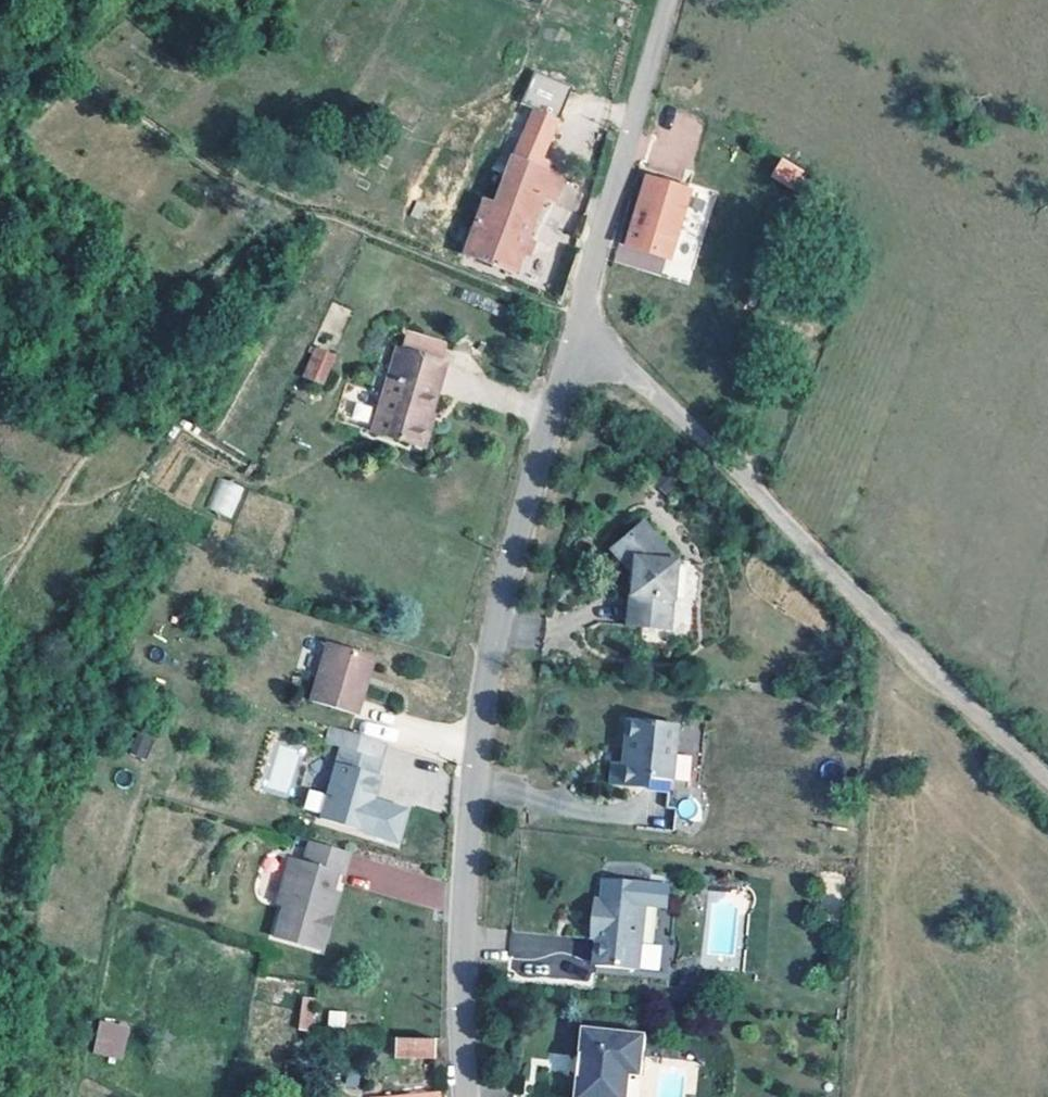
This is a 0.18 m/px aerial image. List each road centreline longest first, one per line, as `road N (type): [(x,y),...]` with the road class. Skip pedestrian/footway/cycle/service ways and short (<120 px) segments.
road 1 (residential): [(466,1096),(460,984),(468,822),(488,655),(673,0)]
road 2 (track): [(1047,779),(698,432),(578,335)]

